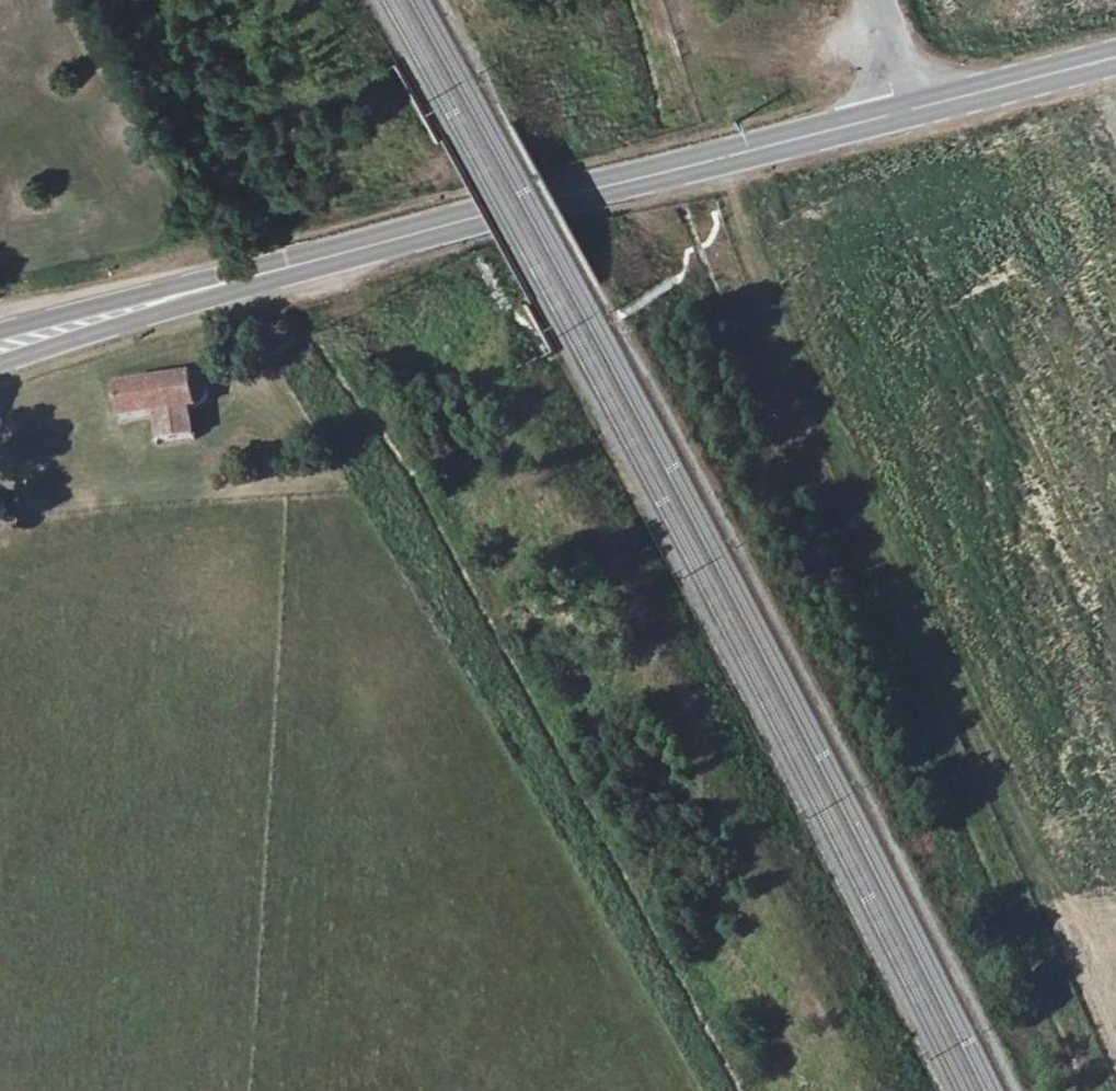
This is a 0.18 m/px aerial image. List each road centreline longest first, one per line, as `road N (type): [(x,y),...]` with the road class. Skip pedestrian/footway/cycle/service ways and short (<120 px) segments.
road 1 (secondary): [(902,112),(376,242),(0,348)]
road 2 (secondary): [(1115,56),(902,112)]

